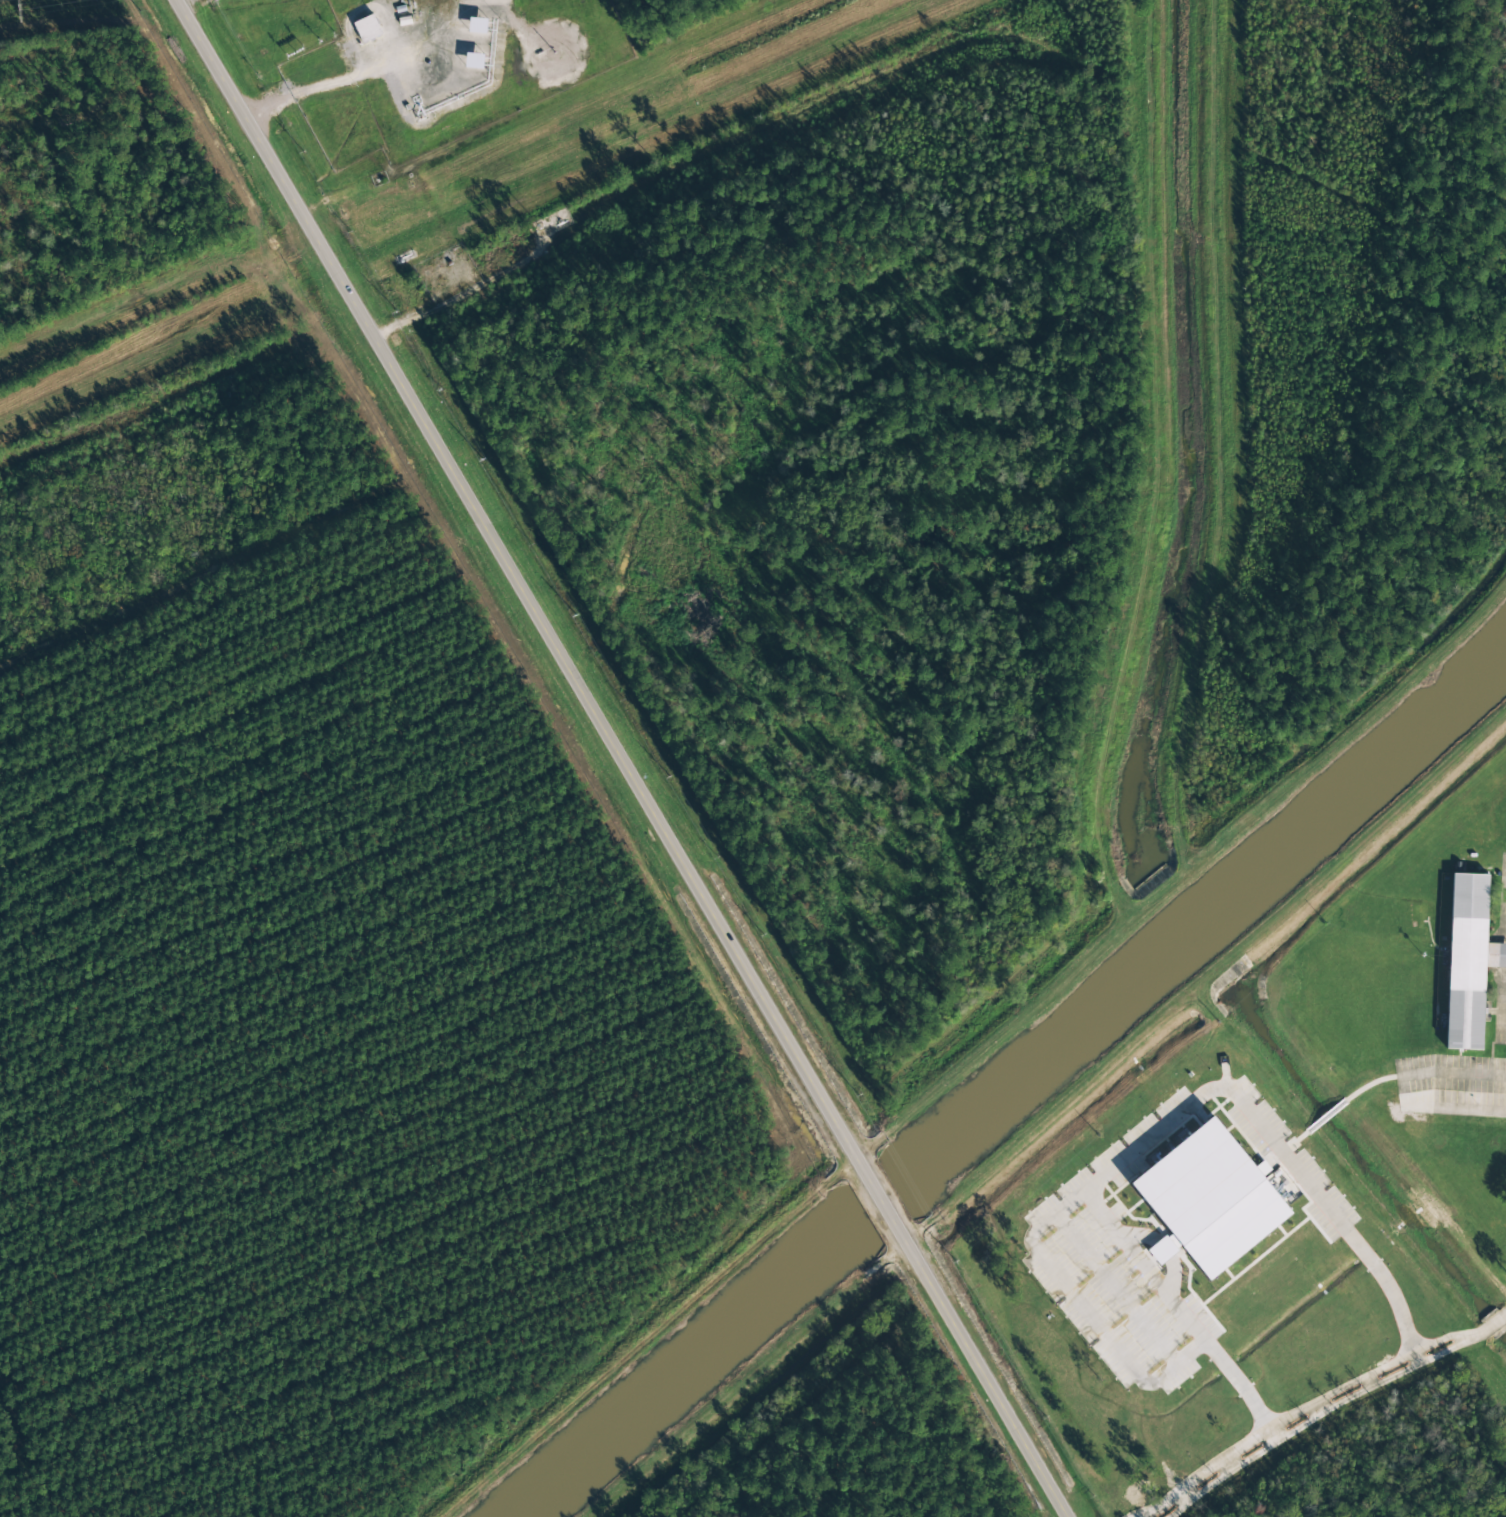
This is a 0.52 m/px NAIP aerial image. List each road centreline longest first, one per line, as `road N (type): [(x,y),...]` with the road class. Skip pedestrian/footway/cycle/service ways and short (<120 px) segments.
road 1 (tertiary): [(176,0),(861,1166)]
road 2 (tertiary): [(905,1242),(1067,1516)]

